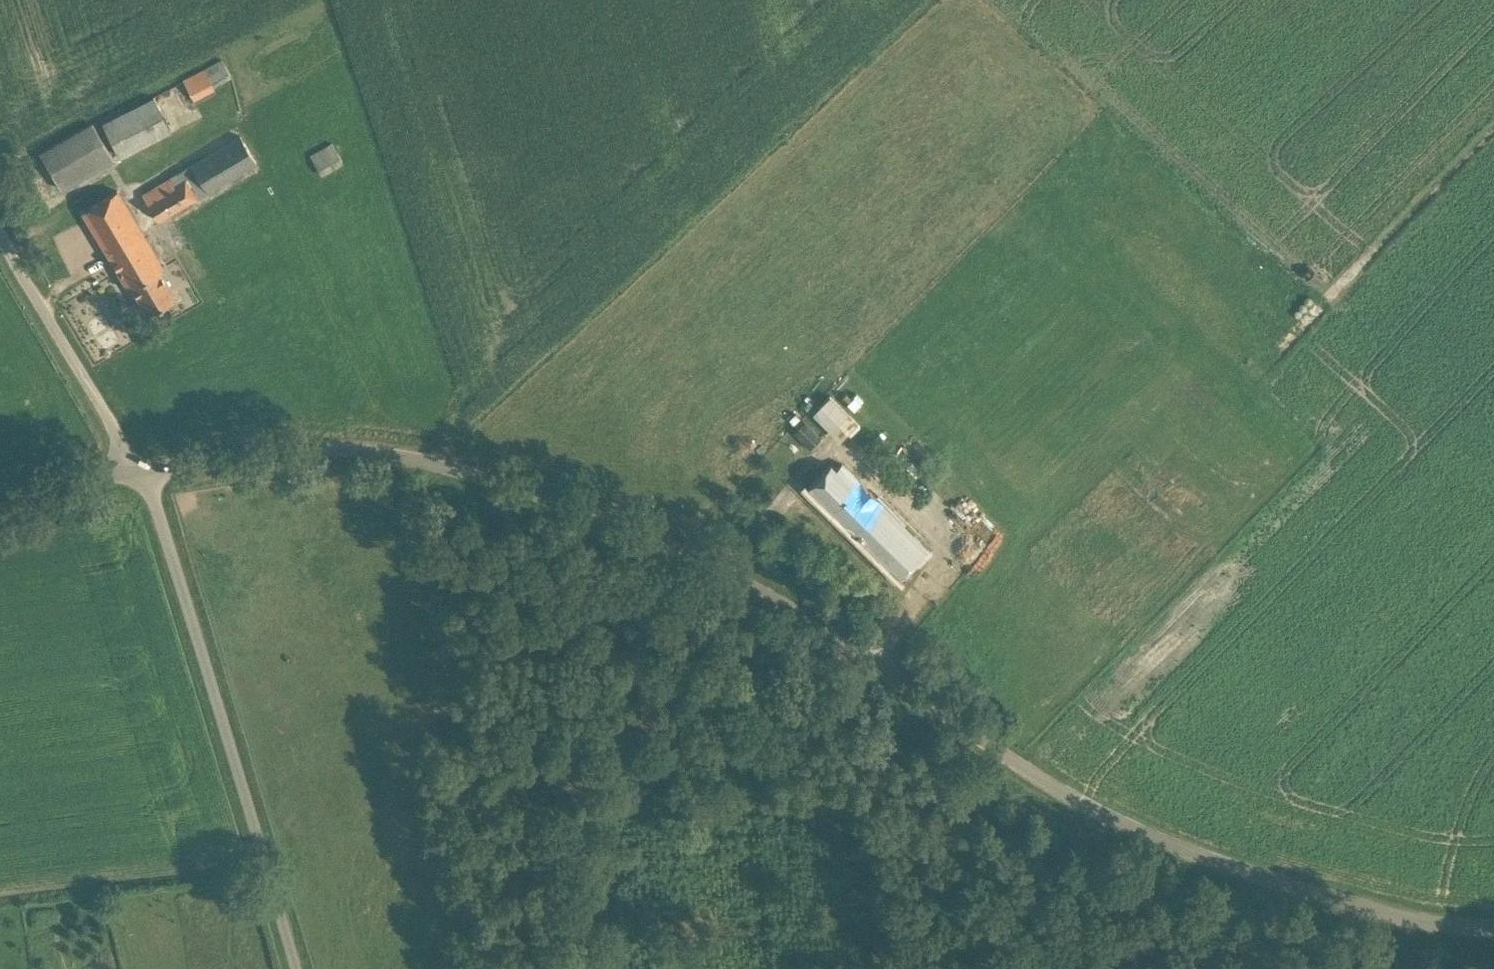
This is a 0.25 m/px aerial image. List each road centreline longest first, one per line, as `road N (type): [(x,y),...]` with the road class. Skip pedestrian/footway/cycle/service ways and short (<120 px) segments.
road 1 (unclassified): [(141,468),(275,449),(353,450),(423,458),(527,489),(640,530),(757,589),(1056,788),(1140,832),(1372,909),(1493,925)]
road 2 (unclassified): [(305,968),(174,546),(141,468)]
road 3 (track): [(549,968),(662,758),(843,641)]
road 4 (unclassified): [(0,229),(141,468)]
road 5 (unclassified): [(0,492),(141,468)]
road 6 (track): [(1326,964),(1444,924)]

